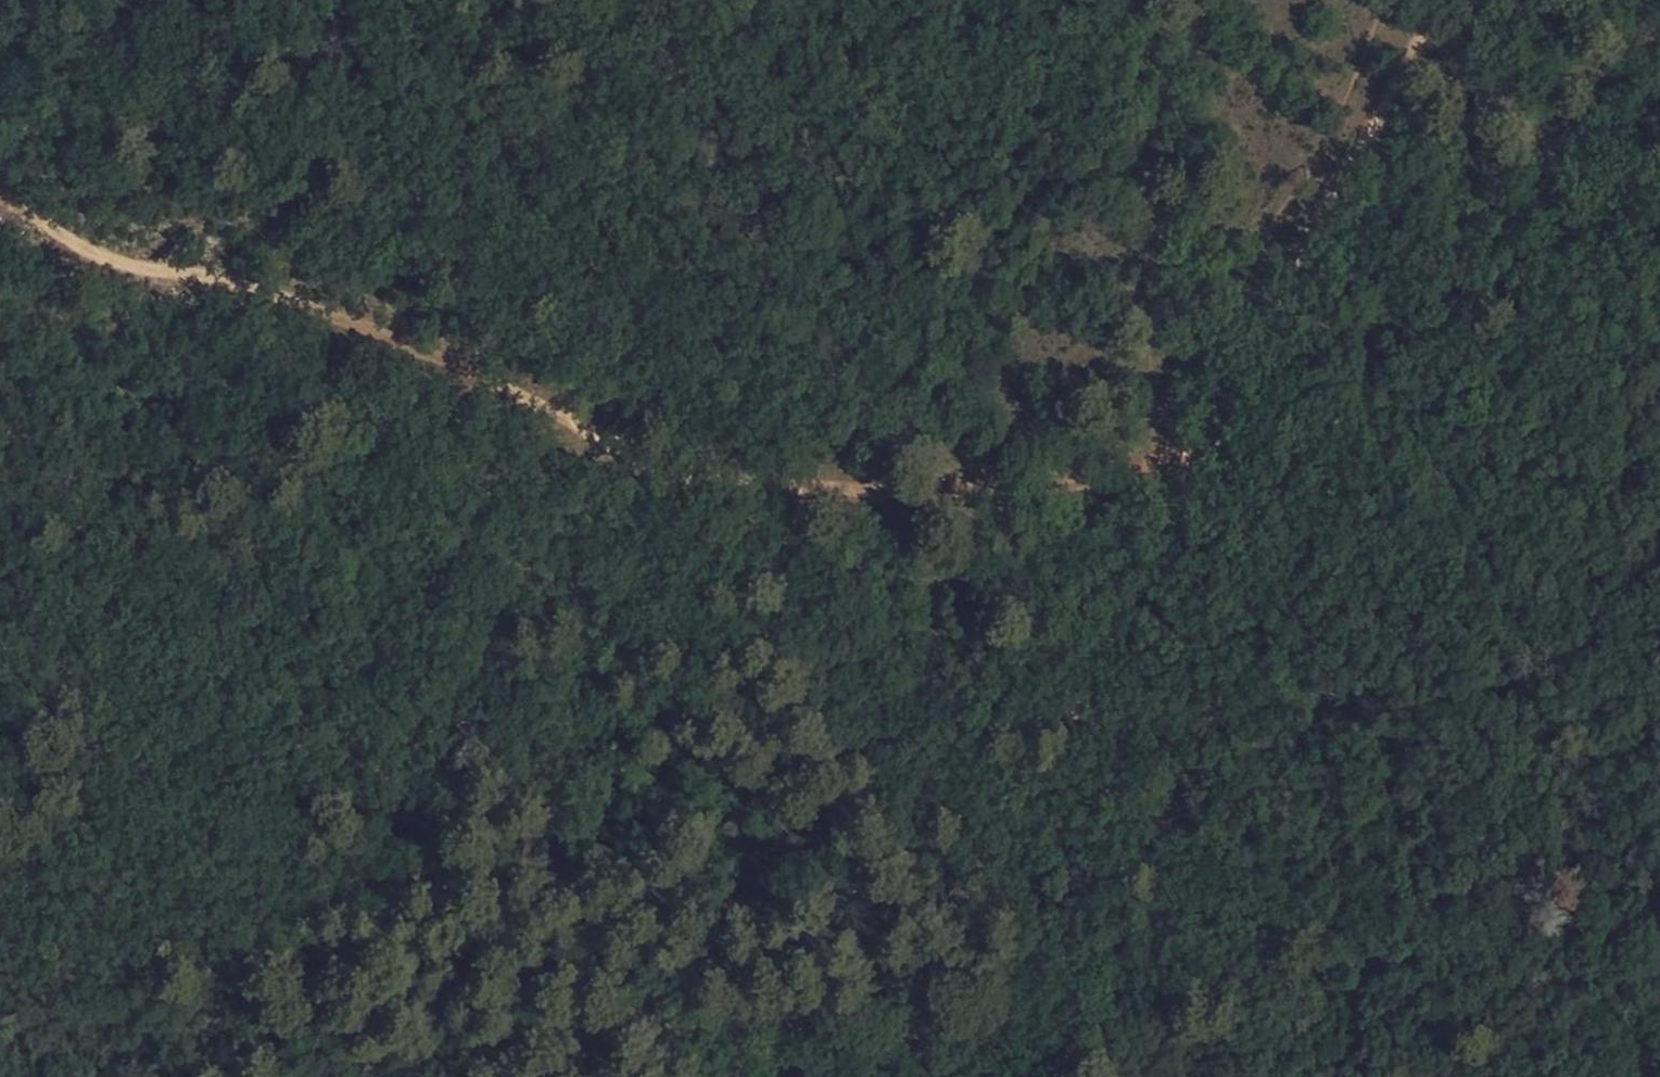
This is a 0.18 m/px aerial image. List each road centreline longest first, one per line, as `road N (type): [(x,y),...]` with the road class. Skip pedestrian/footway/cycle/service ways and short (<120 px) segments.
road 1 (track): [(1220,454),(1090,484),(705,463),(515,373),(352,316),(104,258),(0,202)]
road 2 (track): [(891,1076),(1081,758),(1220,454),(1445,0)]

